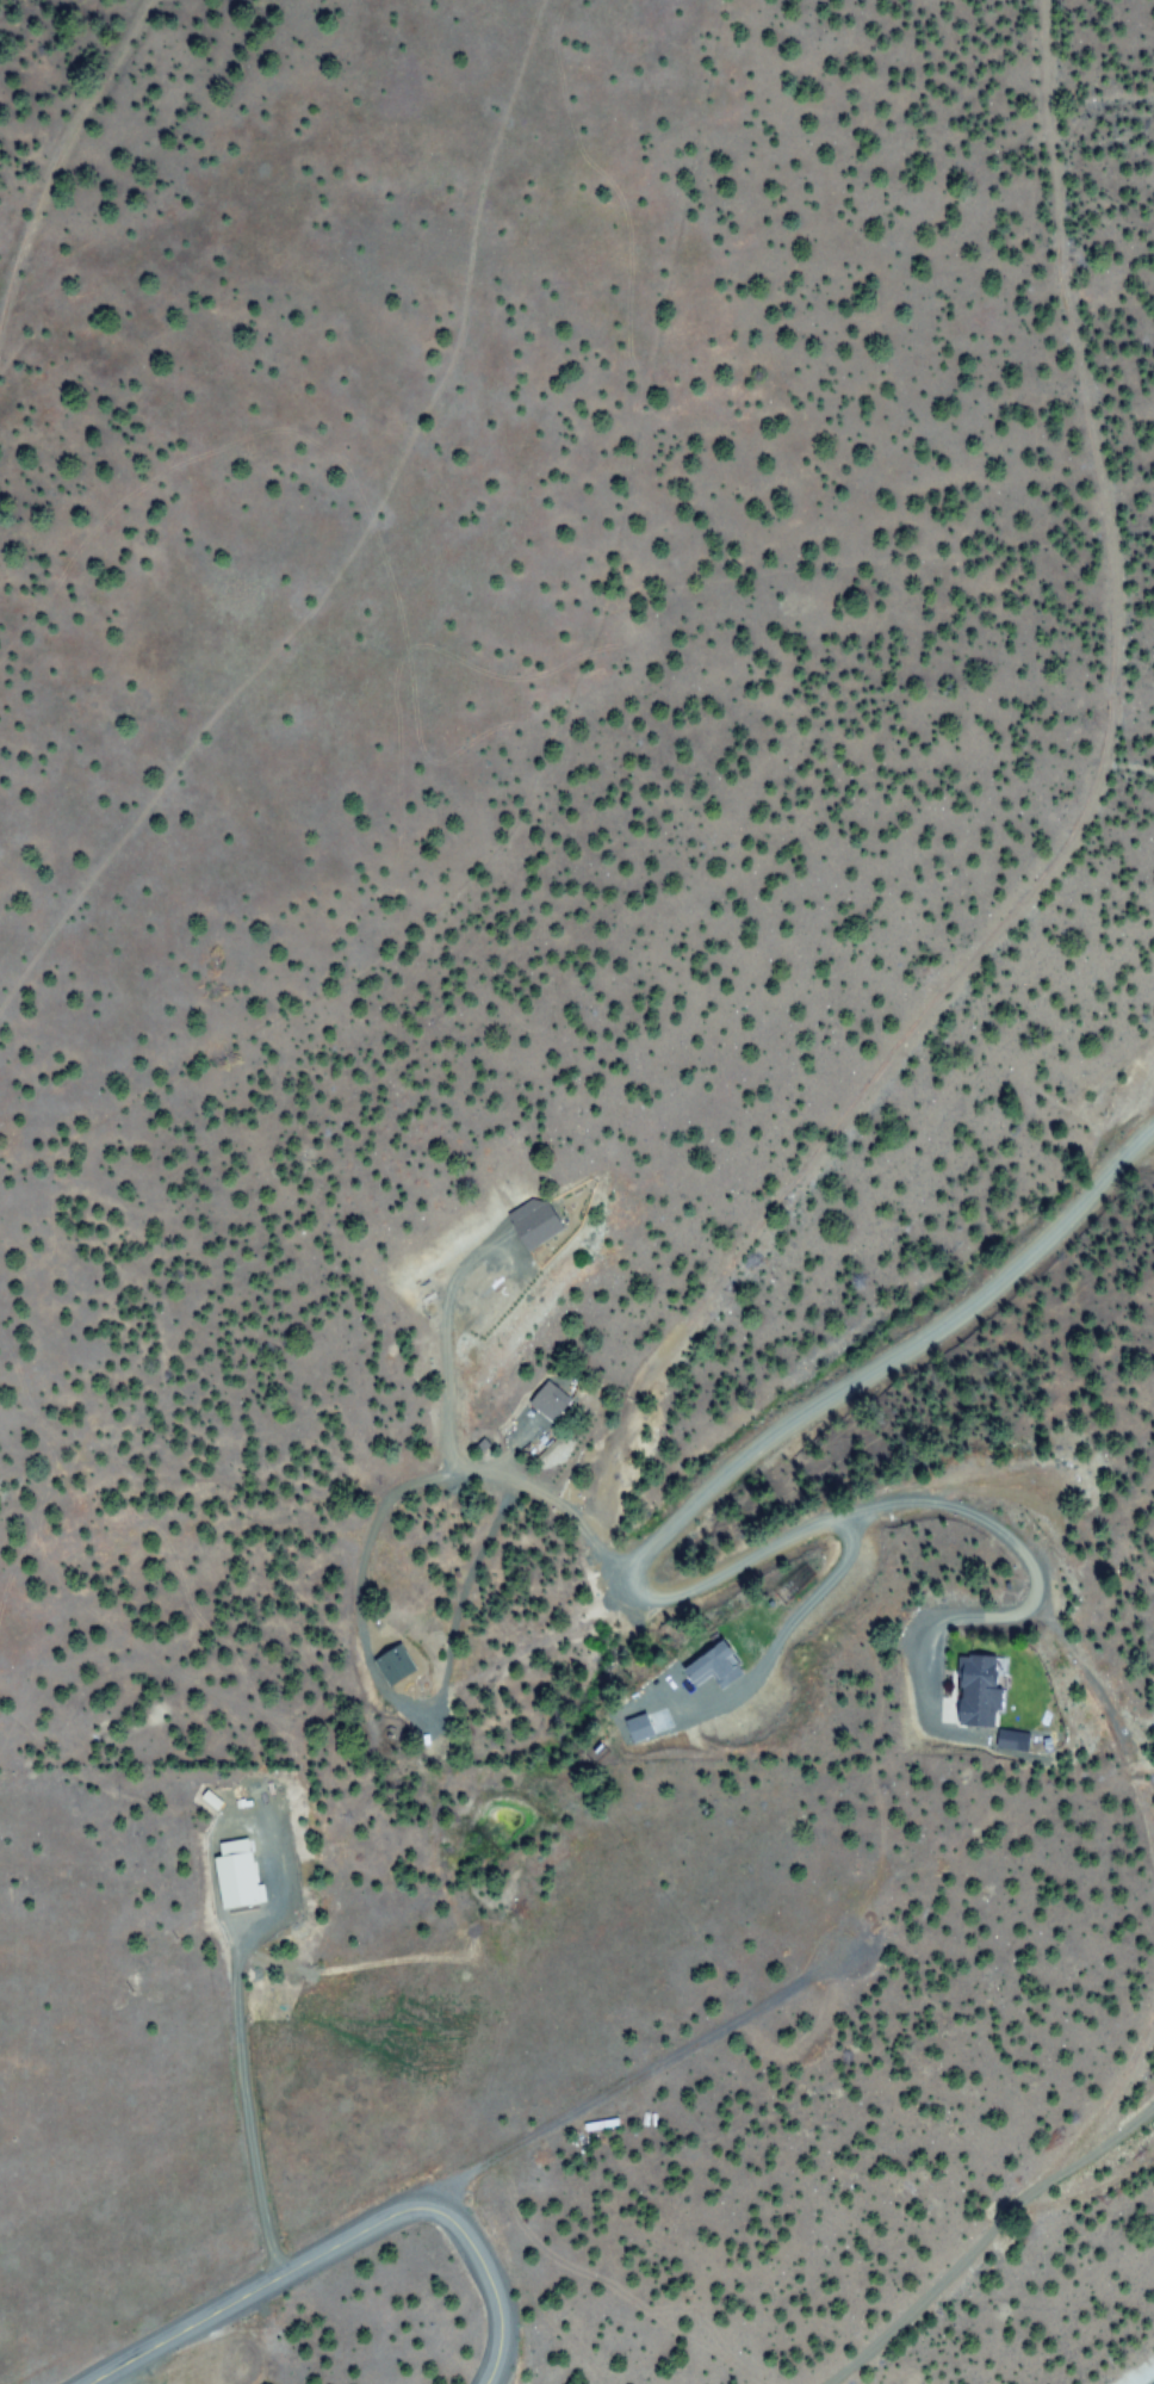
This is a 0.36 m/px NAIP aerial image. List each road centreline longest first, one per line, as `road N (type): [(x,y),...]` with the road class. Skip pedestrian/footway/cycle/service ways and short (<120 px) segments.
road 1 (residential): [(1153,1133),(967,1309),(796,1424),(635,1563),(631,1587),(637,1598),(652,1598),(891,1506),(975,1513),(1029,1562),(1036,1590),(1025,1610),(1003,1620),(925,1626),(926,1680)]
road 2 (residential): [(95,2383),(322,2250),(398,2211),(426,2207),(461,2227),(503,2303),(508,2334),(496,2383)]

